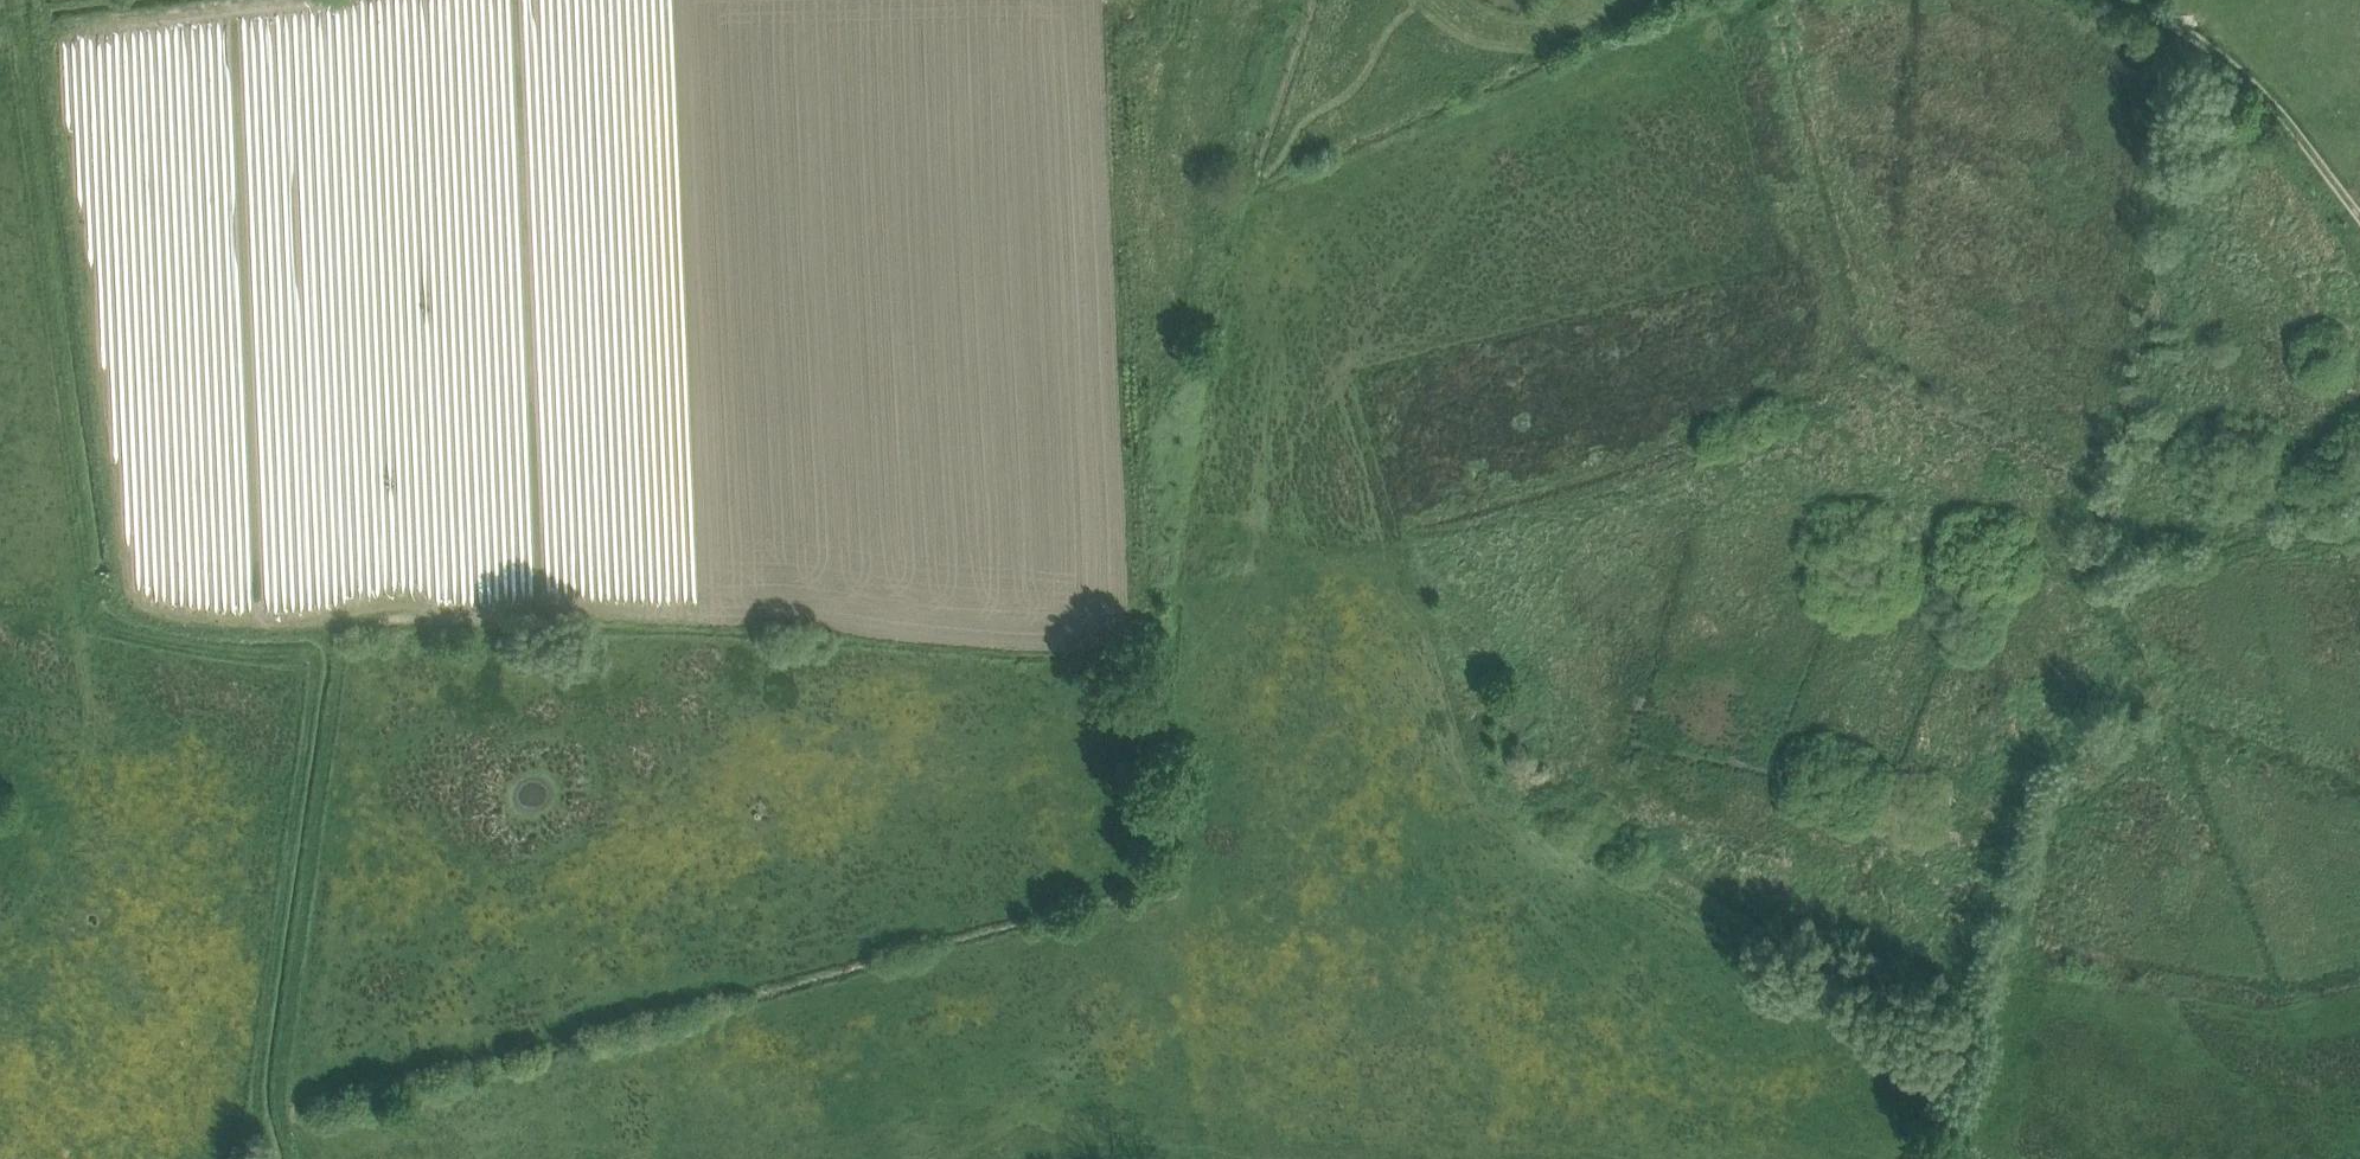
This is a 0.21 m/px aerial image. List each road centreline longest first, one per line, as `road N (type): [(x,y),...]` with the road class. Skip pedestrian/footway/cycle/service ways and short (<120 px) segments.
road 1 (track): [(2126,0),(2247,80),(2359,218)]

